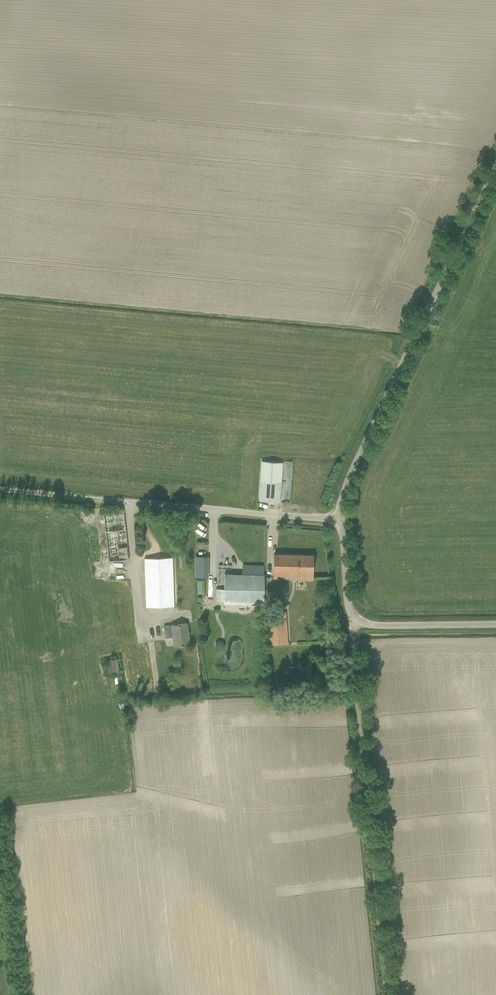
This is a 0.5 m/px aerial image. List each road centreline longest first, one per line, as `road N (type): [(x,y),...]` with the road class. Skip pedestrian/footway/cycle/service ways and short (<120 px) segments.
road 1 (unclassified): [(342,521),(348,480),(495,167)]
road 2 (track): [(356,621),(351,651),(386,994)]
road 3 (unclassified): [(495,624),(356,621),(342,521)]
road 4 (unclassified): [(122,501),(342,521)]
road 5 (track): [(0,490),(122,501)]

